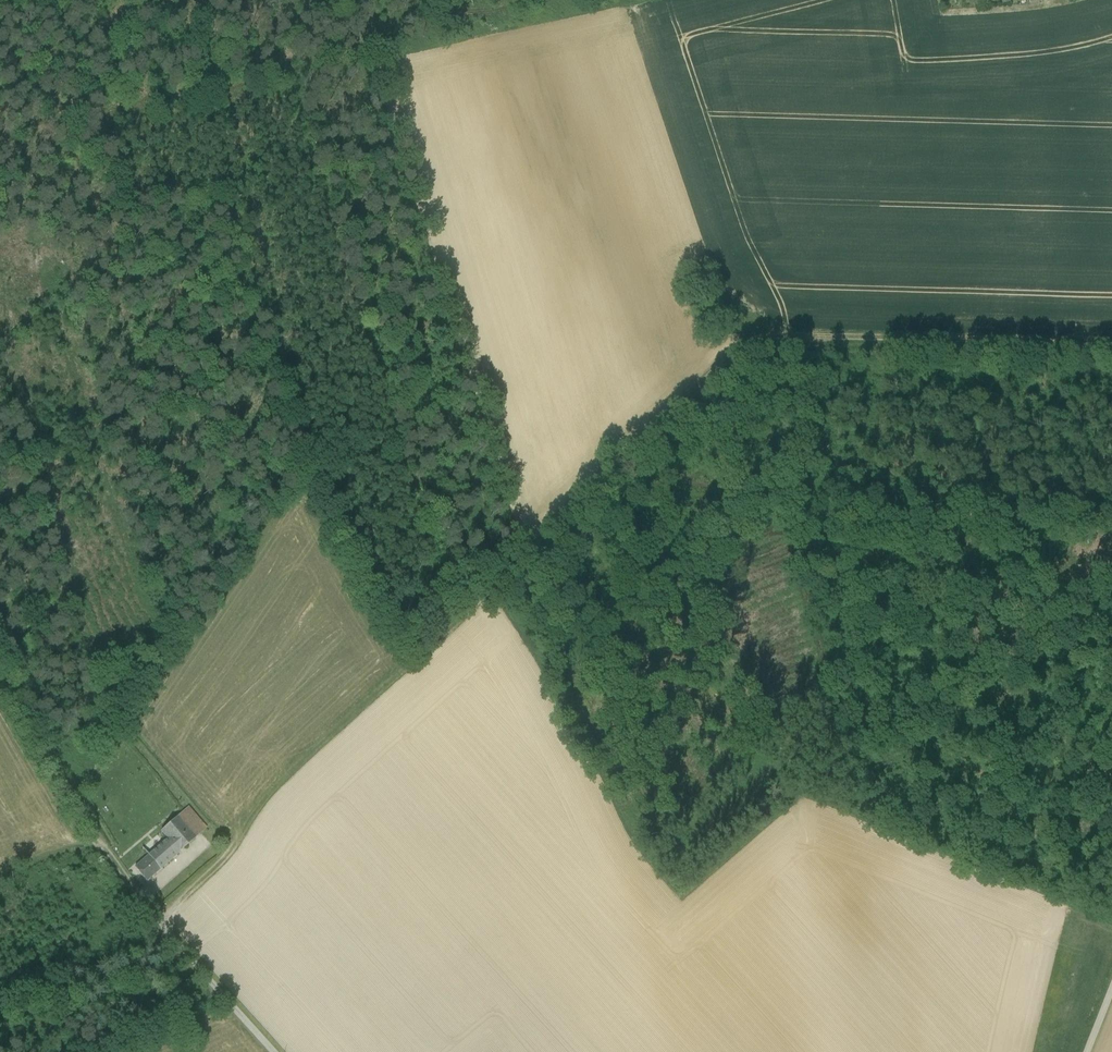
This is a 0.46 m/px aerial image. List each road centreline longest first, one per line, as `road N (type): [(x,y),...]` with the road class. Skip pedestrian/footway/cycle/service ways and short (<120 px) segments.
road 1 (track): [(489,591),(250,816),(233,848),(157,918)]
road 2 (track): [(0,676),(137,896)]
road 3 (unclassified): [(276,1051),(137,896)]

